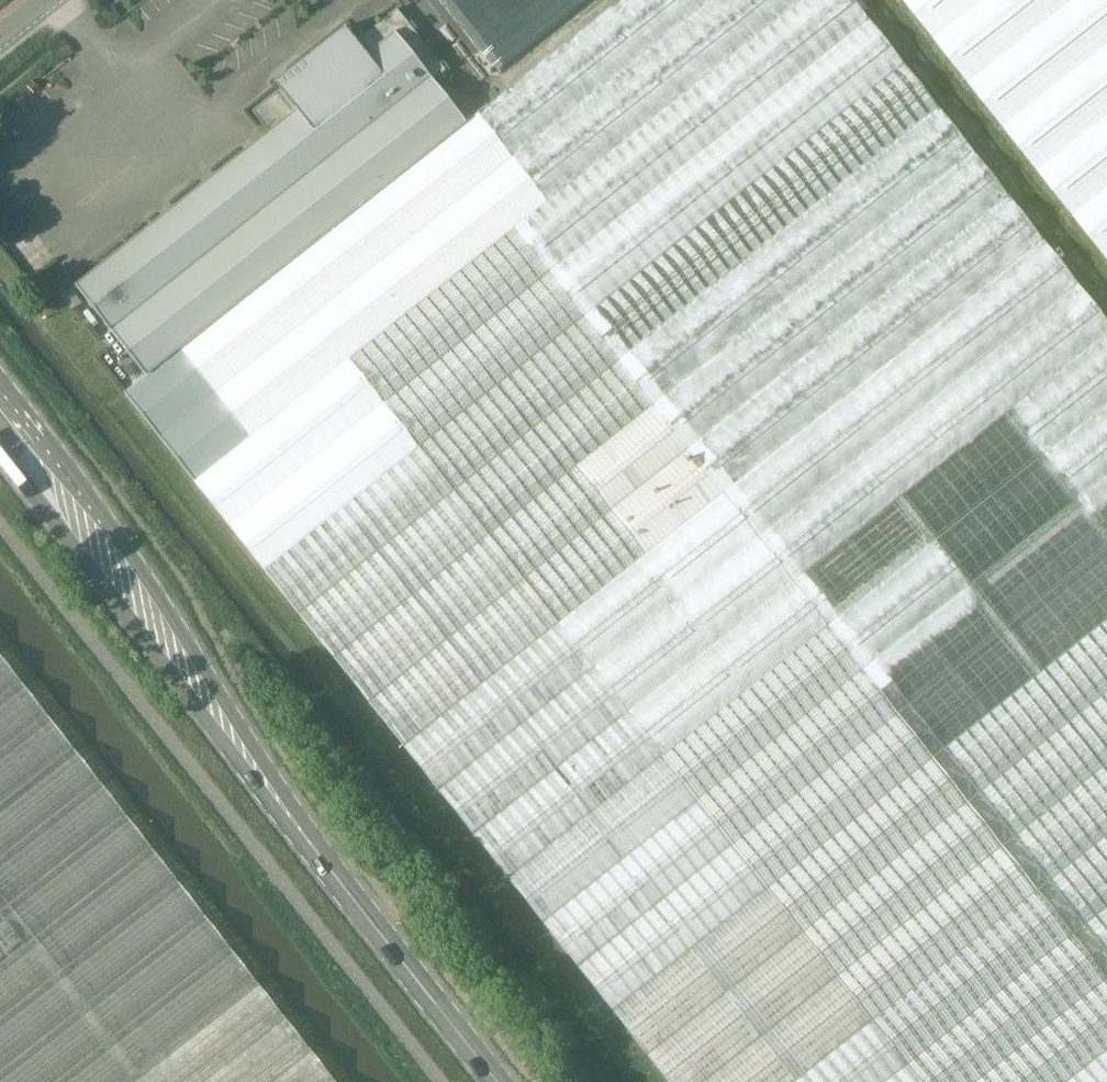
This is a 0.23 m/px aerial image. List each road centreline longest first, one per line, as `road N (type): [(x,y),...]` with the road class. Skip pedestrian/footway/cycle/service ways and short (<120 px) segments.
road 1 (primary): [(499,1081),(102,558)]
road 2 (primary): [(102,558),(43,443),(0,382)]
road 3 (primary): [(0,450),(102,558)]

